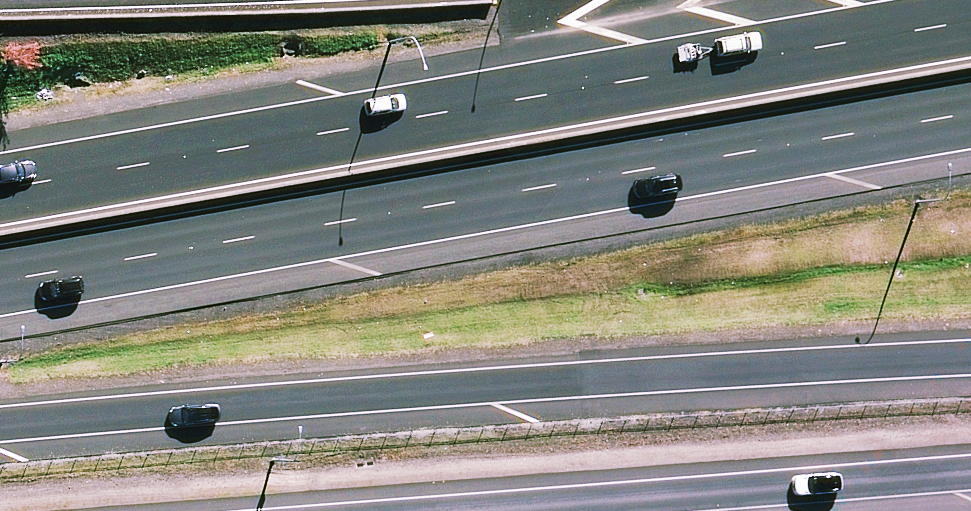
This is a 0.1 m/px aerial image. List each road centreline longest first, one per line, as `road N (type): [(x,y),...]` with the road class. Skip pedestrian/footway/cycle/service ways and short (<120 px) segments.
road 1 (trunk): [(0,192),(970,22)]
road 2 (trunk): [(970,115),(0,283)]
road 3 (trunk): [(970,361),(0,426)]
road 4 (trunk): [(833,487),(518,510)]
road 5 (trunk): [(970,476),(833,487)]
road 6 (trunk): [(970,481),(833,487)]

